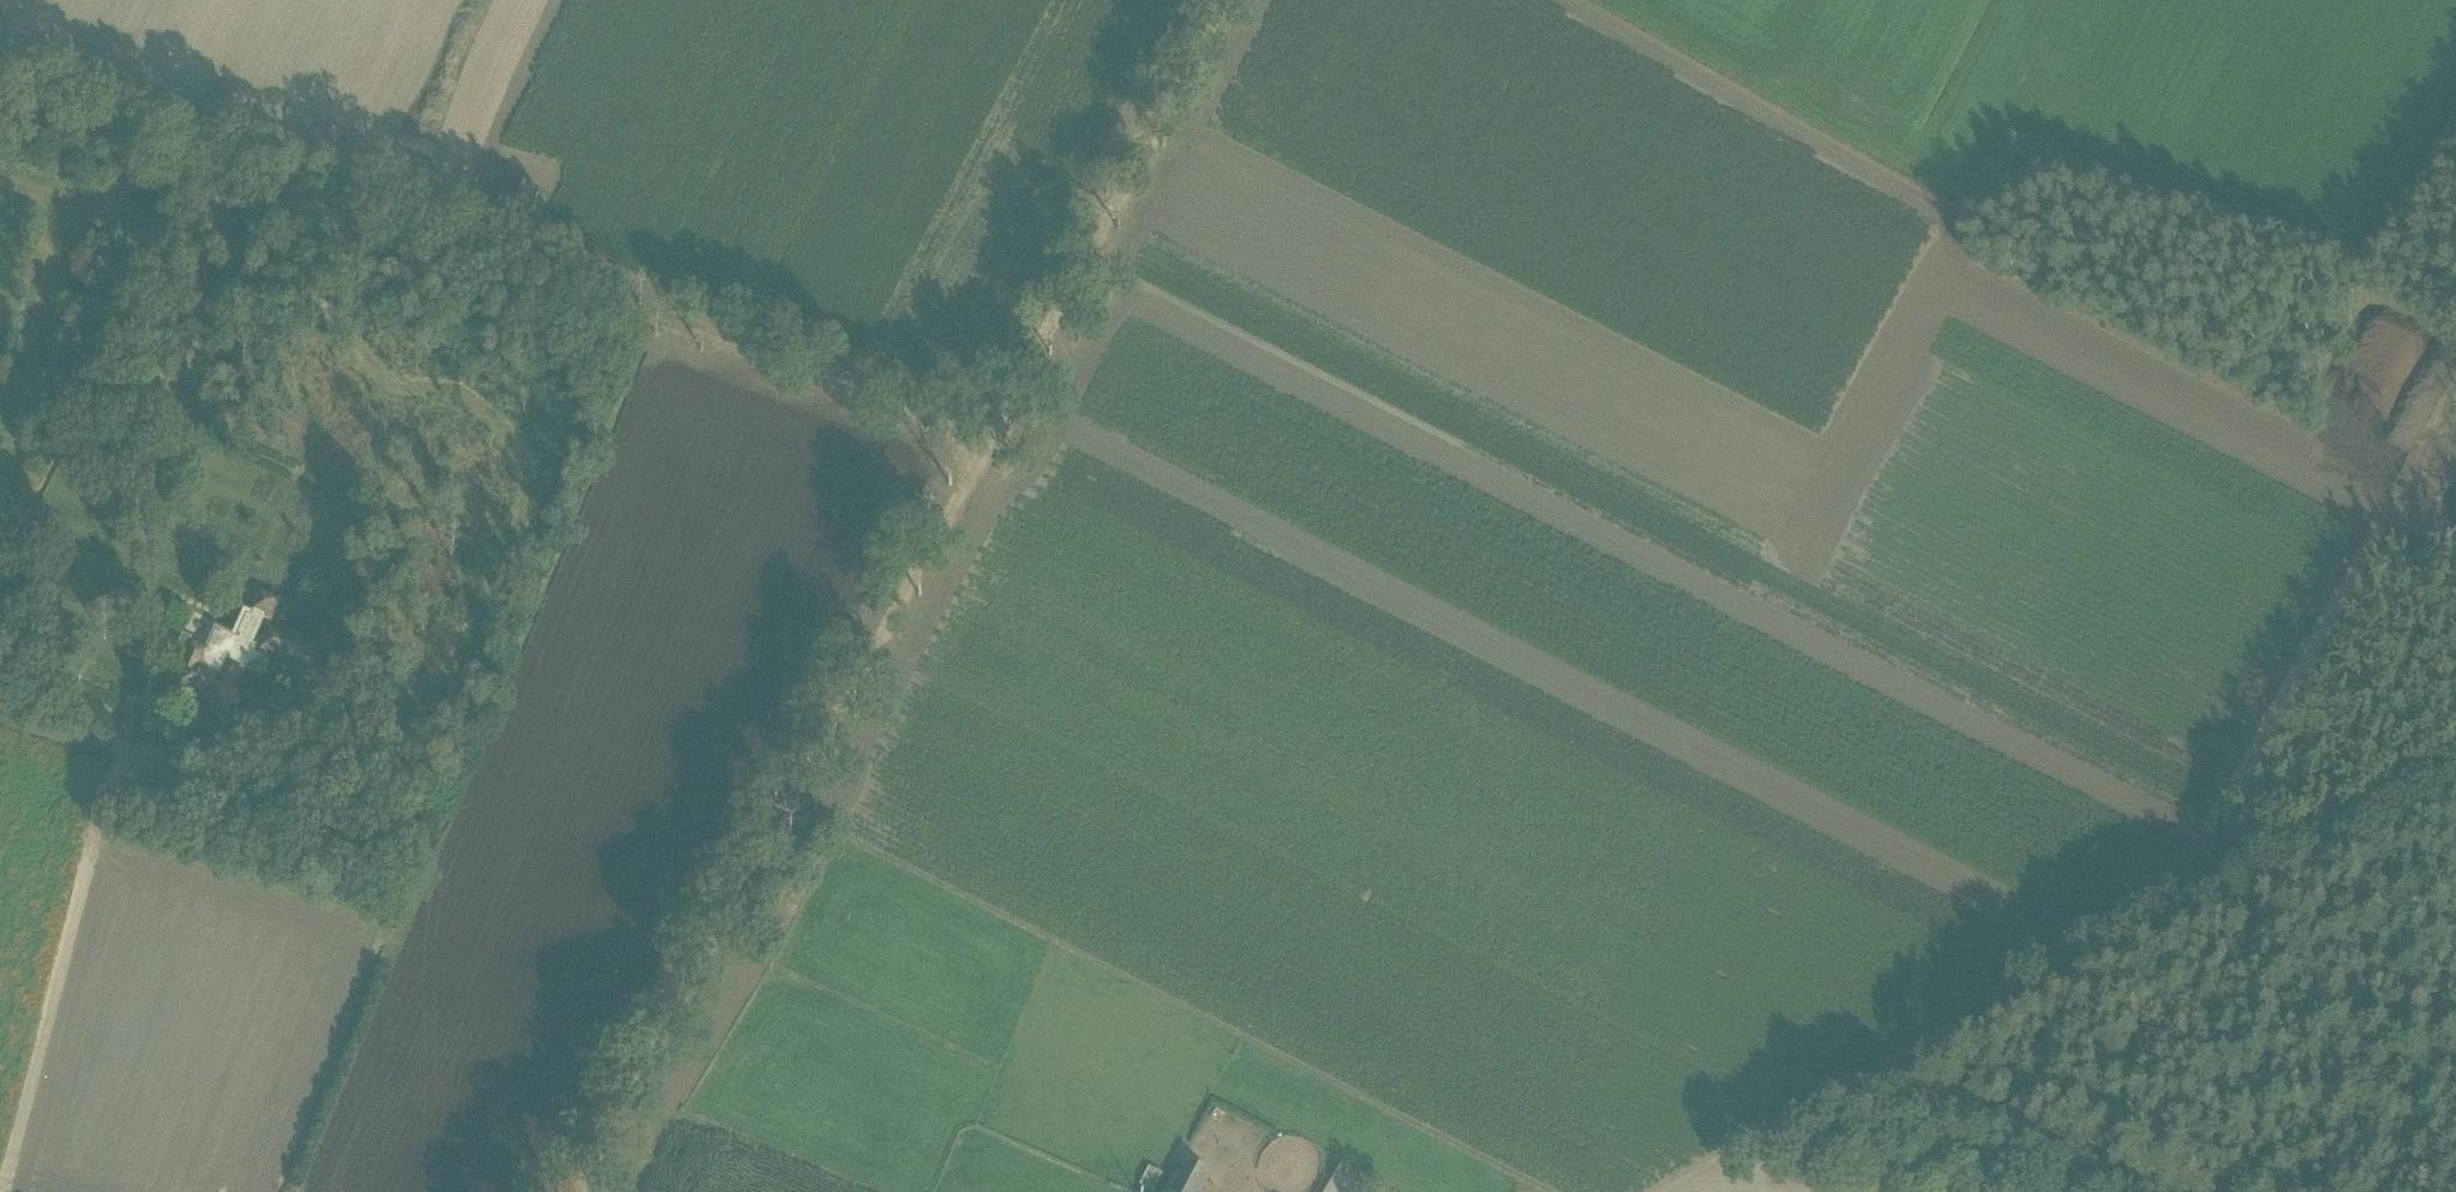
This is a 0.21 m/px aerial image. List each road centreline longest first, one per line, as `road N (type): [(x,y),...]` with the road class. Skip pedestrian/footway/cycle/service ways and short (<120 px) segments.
road 1 (track): [(1895,1071),(2028,990),(2455,777)]
road 2 (unclassified): [(1680,1191),(1895,1071)]

